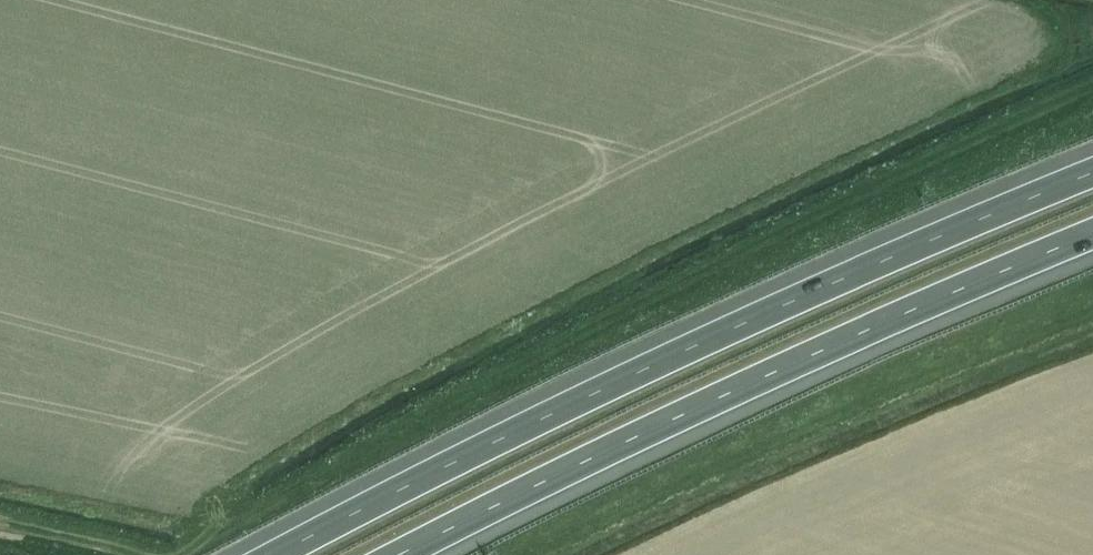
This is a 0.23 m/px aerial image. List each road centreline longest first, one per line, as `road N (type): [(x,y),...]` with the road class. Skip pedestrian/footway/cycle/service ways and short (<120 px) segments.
road 1 (motorway): [(1092,161),(927,228),(279,554)]
road 2 (motorway): [(395,554),(709,400),(1092,232)]

